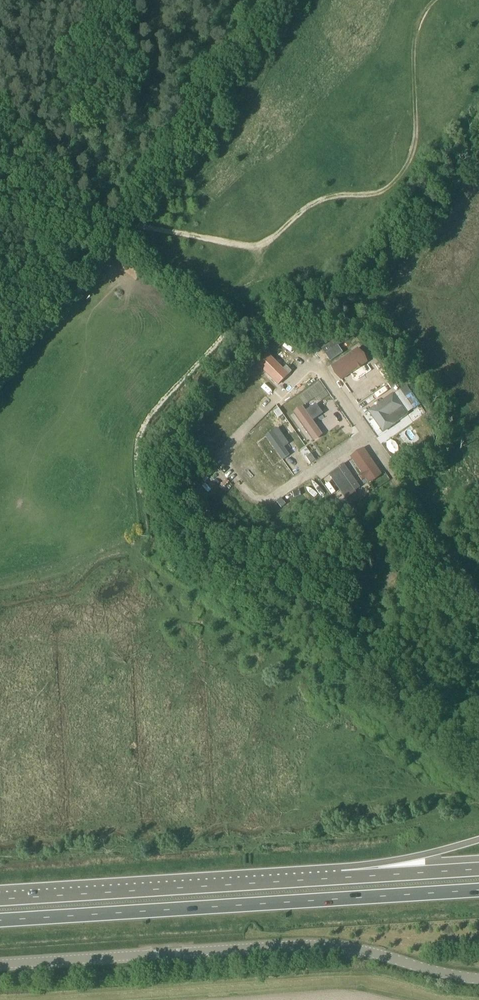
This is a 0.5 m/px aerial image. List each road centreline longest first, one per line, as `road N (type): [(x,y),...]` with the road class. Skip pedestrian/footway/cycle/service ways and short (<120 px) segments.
road 1 (tertiary): [(0,965),(305,945),(478,979)]
road 2 (trunk): [(0,920),(478,890)]
road 3 (track): [(275,0),(134,199),(99,269),(46,317),(0,384)]
road 4 (unclassified): [(478,592),(329,375),(266,322)]
road 5 (trunk): [(342,877),(0,899)]
road 6 (trunk): [(478,840),(342,877)]
road 7 (trunk): [(478,869),(342,877)]

